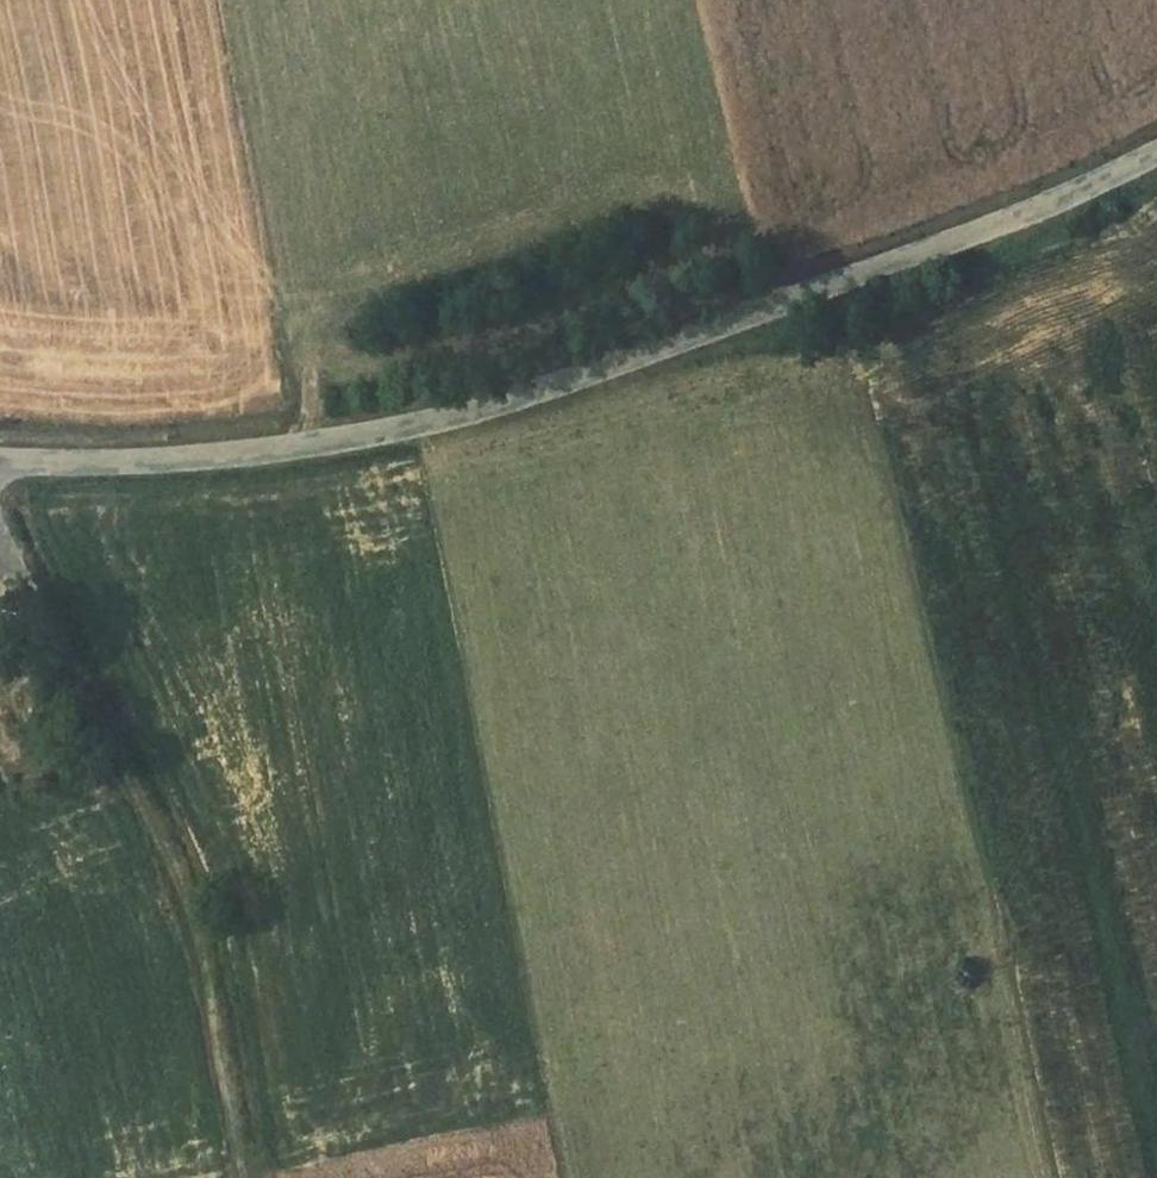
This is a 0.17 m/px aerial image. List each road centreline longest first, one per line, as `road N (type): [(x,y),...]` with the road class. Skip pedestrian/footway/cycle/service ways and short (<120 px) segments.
road 1 (unclassified): [(0,462),(188,461),(409,425),(591,376),(1021,216),(1156,146)]
road 2 (track): [(0,517),(176,878),(207,975),(241,1177)]

